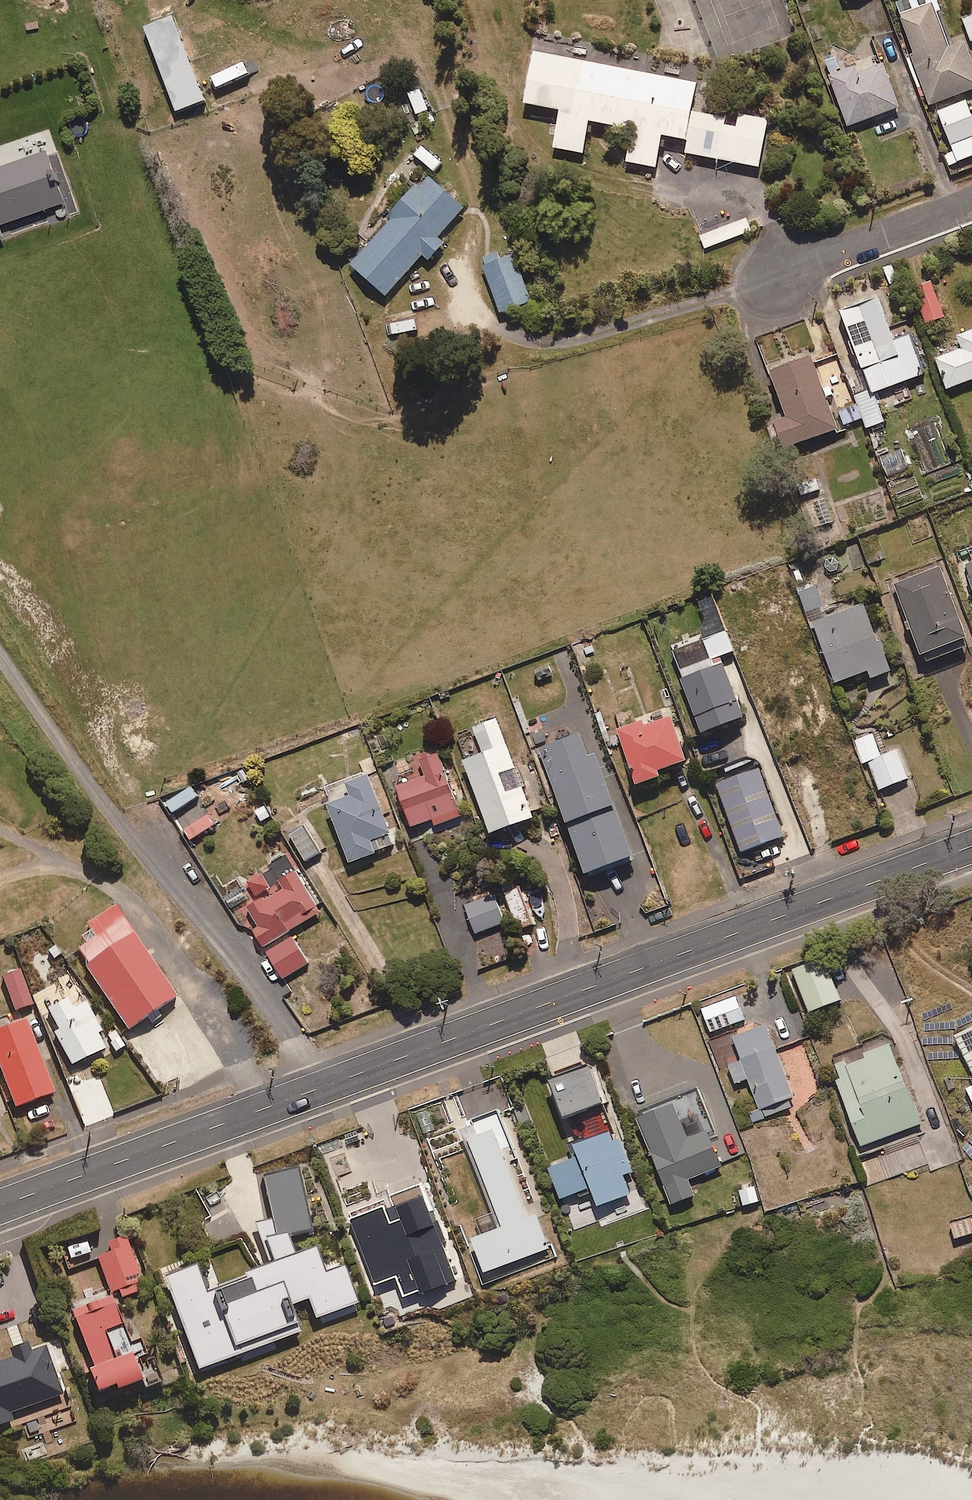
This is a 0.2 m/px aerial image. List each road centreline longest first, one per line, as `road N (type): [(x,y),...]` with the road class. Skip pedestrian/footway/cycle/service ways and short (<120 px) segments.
road 1 (secondary): [(971,845),(317,1090)]
road 2 (residential): [(0,656),(294,1040),(317,1090)]
road 3 (secondary): [(317,1090),(0,1206)]
road 4 (residential): [(770,280),(971,202)]

